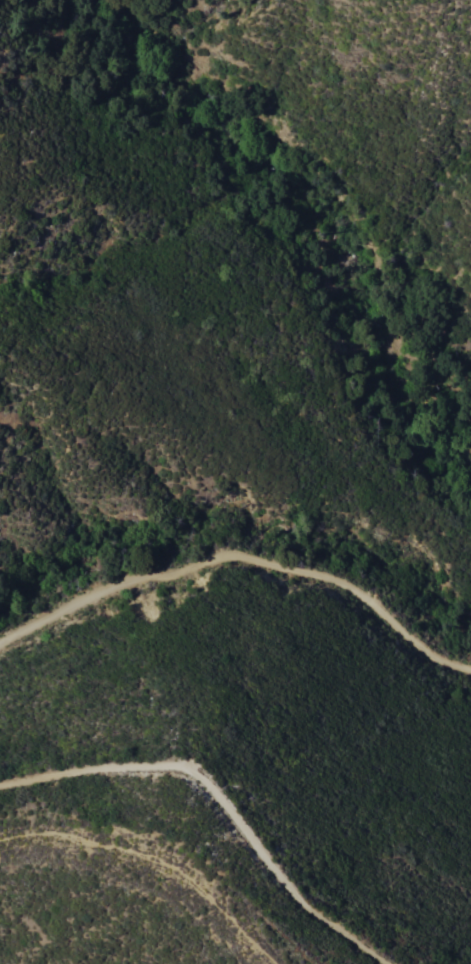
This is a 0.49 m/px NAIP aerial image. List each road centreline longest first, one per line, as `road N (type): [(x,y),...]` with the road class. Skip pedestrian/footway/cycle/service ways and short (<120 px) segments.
road 1 (track): [(0,644),(119,585),(234,557),(332,578),(434,658),(470,671)]
road 2 (track): [(384,963),(298,899),(209,786),(184,774),(40,777),(0,787)]

